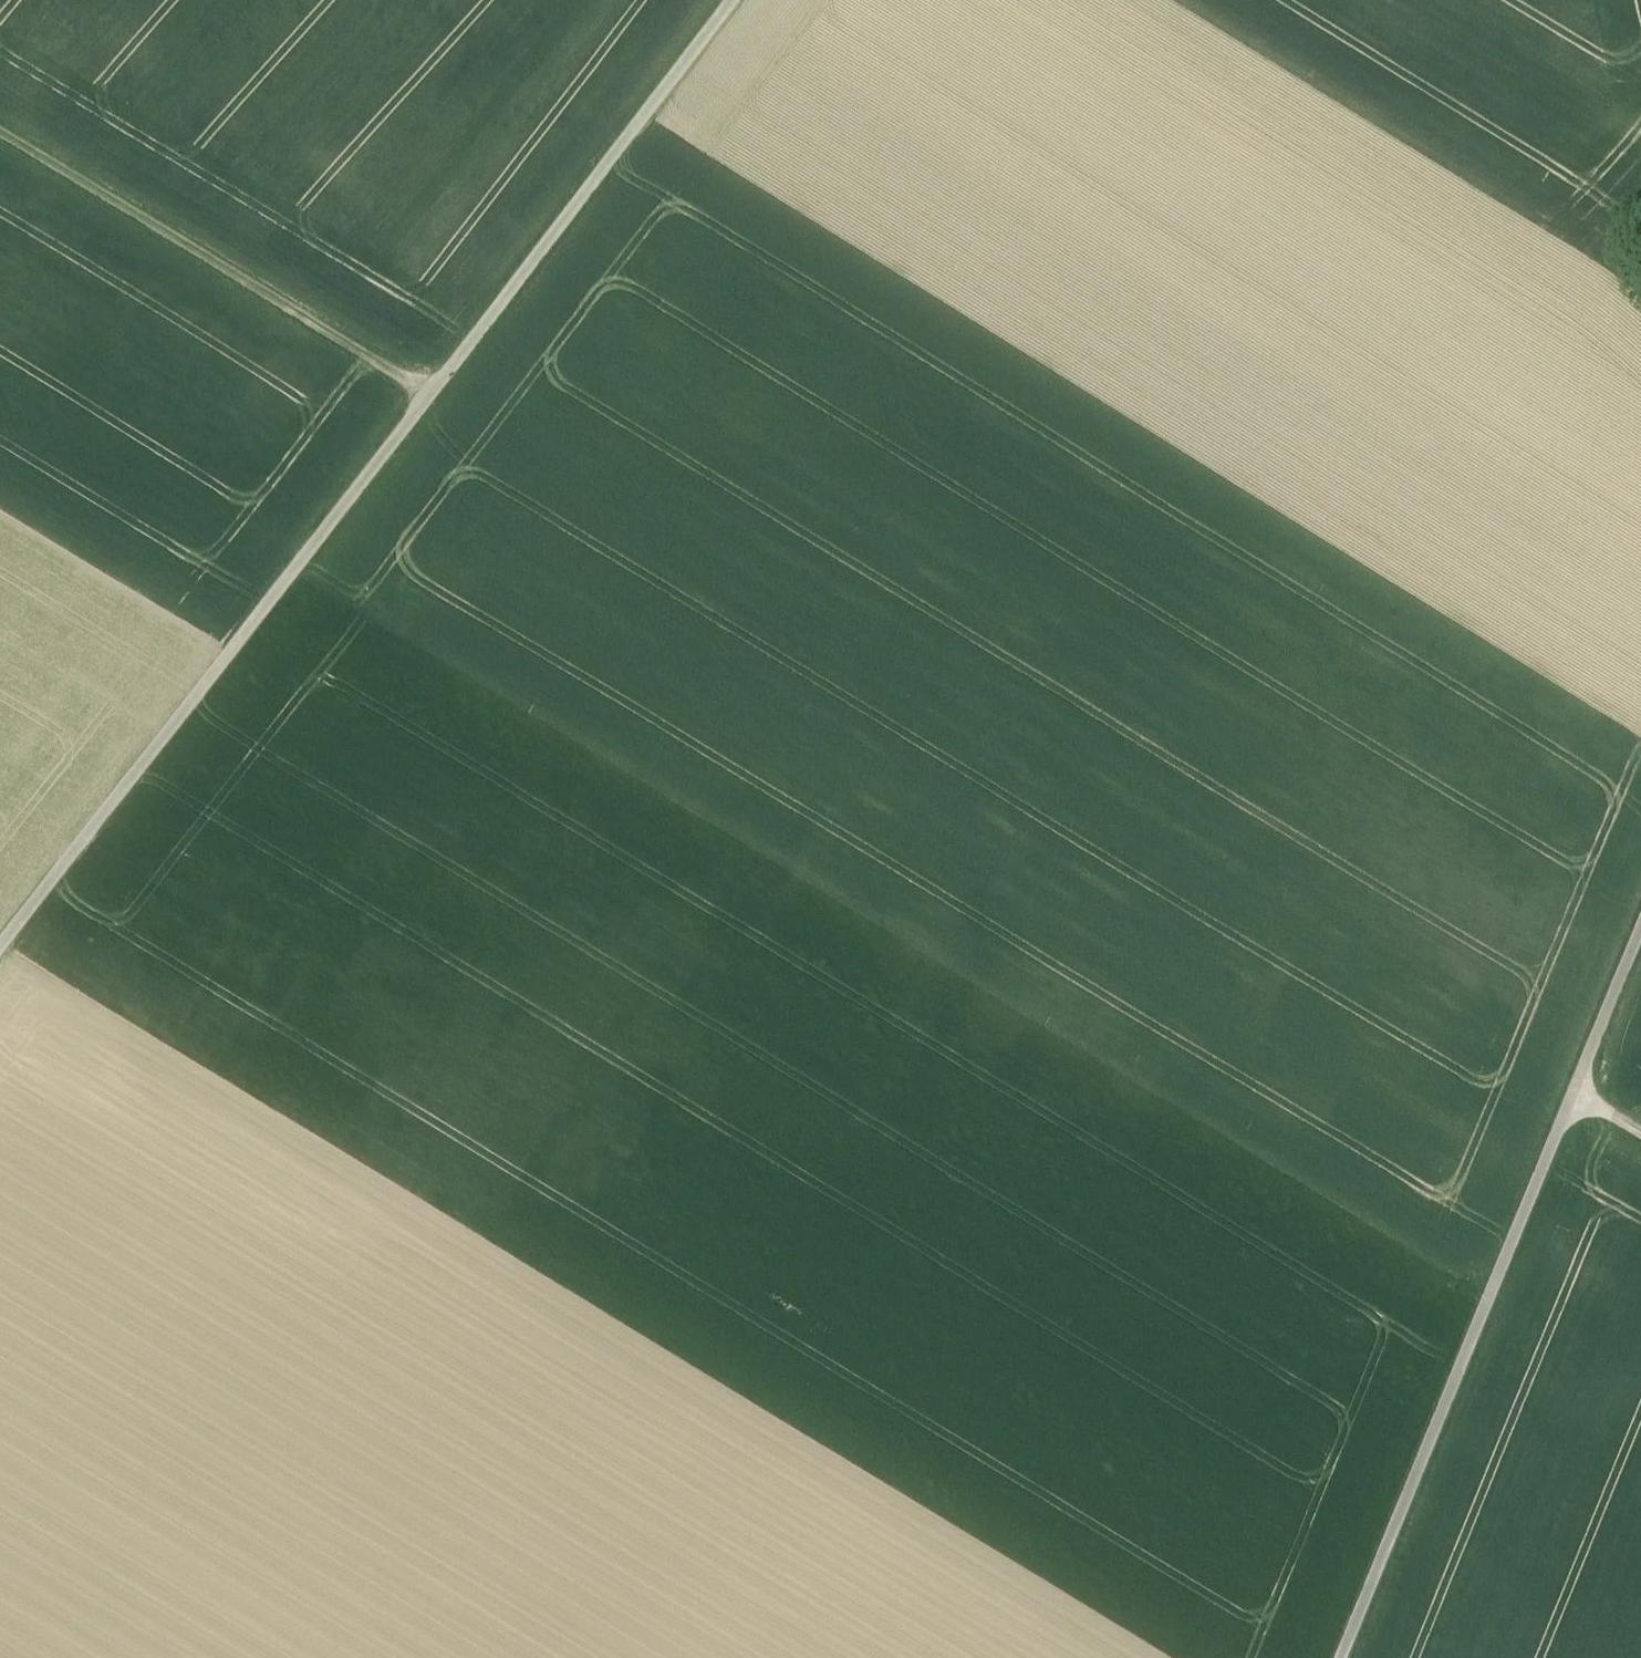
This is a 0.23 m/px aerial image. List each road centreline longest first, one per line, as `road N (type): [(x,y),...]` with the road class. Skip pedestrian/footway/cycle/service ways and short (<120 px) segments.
road 1 (track): [(733,0),(0,952)]
road 2 (track): [(1345,1657),(1640,935)]
road 3 (track): [(431,393),(0,132)]

